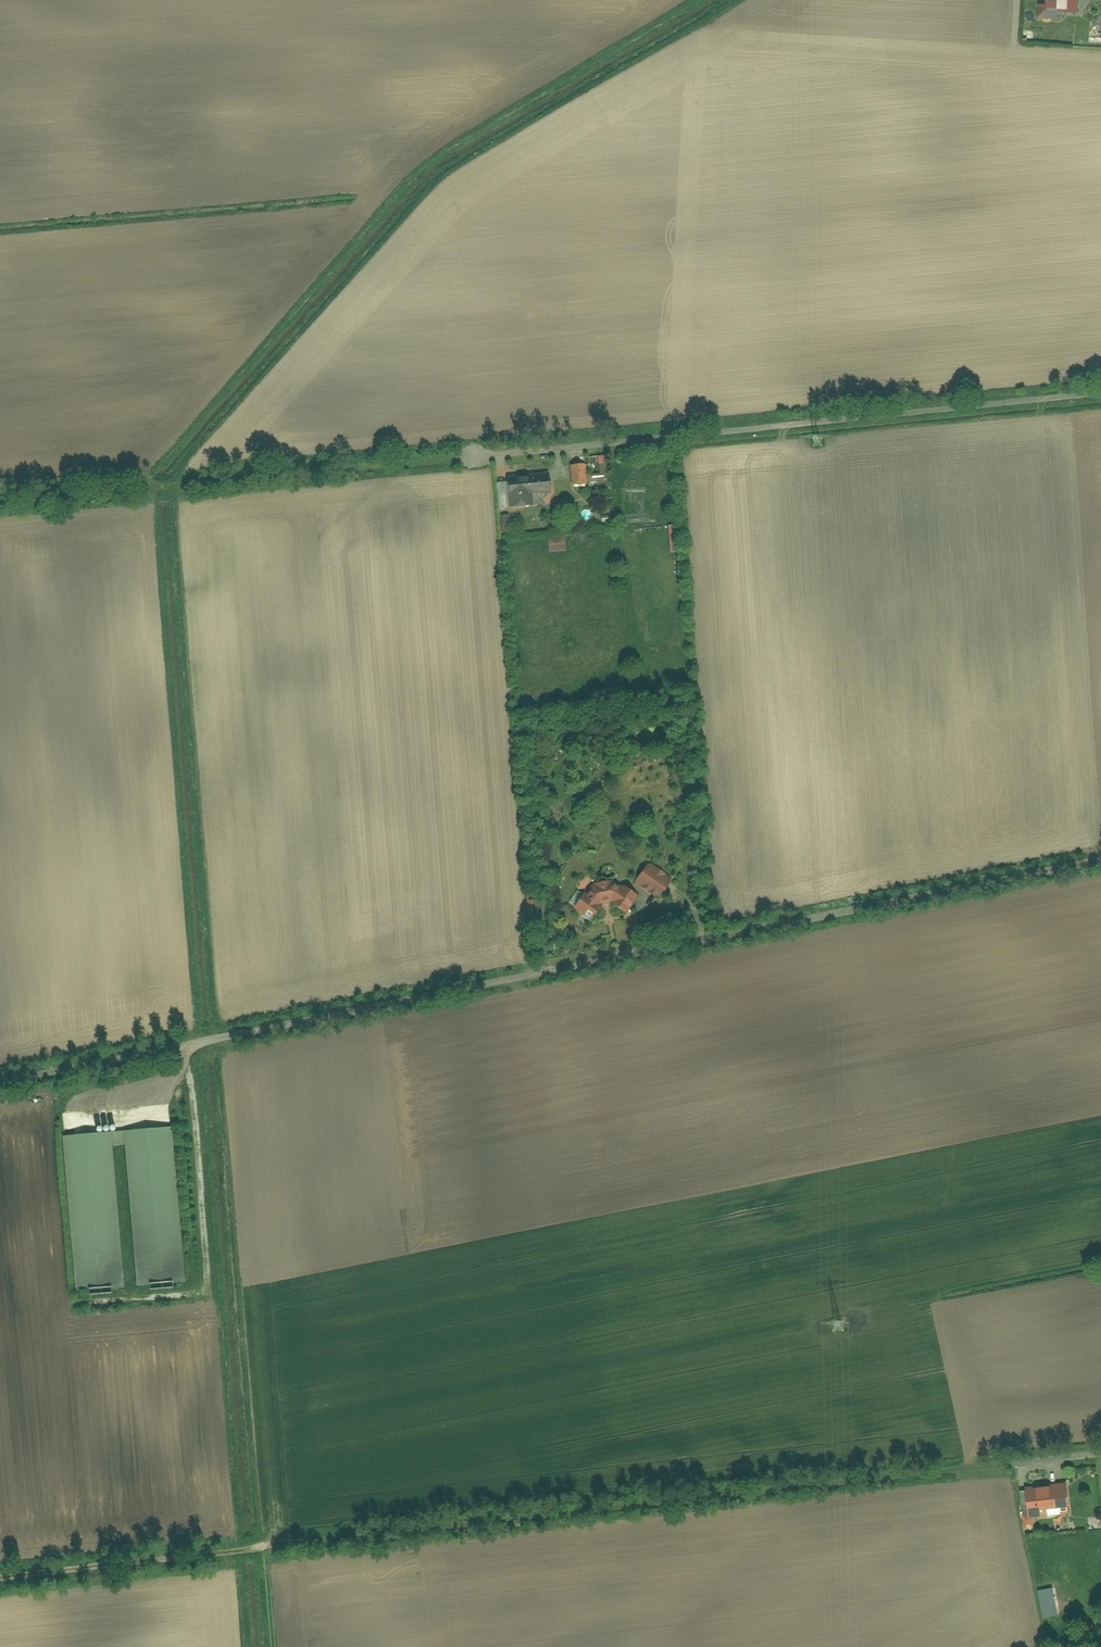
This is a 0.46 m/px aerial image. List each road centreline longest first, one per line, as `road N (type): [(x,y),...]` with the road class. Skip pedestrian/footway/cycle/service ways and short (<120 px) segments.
road 1 (unclassified): [(0,1077),(1100,857)]
road 2 (residential): [(1100,391),(0,497)]

